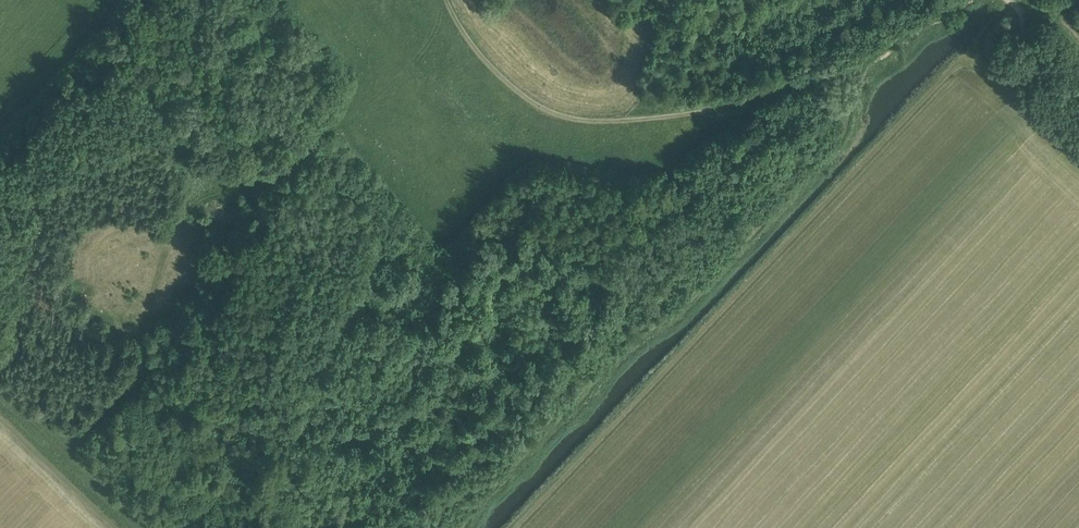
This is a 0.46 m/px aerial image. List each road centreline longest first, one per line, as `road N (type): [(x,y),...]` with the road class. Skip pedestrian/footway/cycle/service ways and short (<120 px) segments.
road 1 (track): [(862,58),(849,131),(678,310),(641,334),(479,504),(466,527)]
road 2 (track): [(446,0),(482,58),(533,104),(595,123),(731,106),(866,56),(964,0)]
road 3 (track): [(65,458),(130,393),(144,361),(147,299),(195,189)]
road 4 (track): [(139,527),(0,397)]

